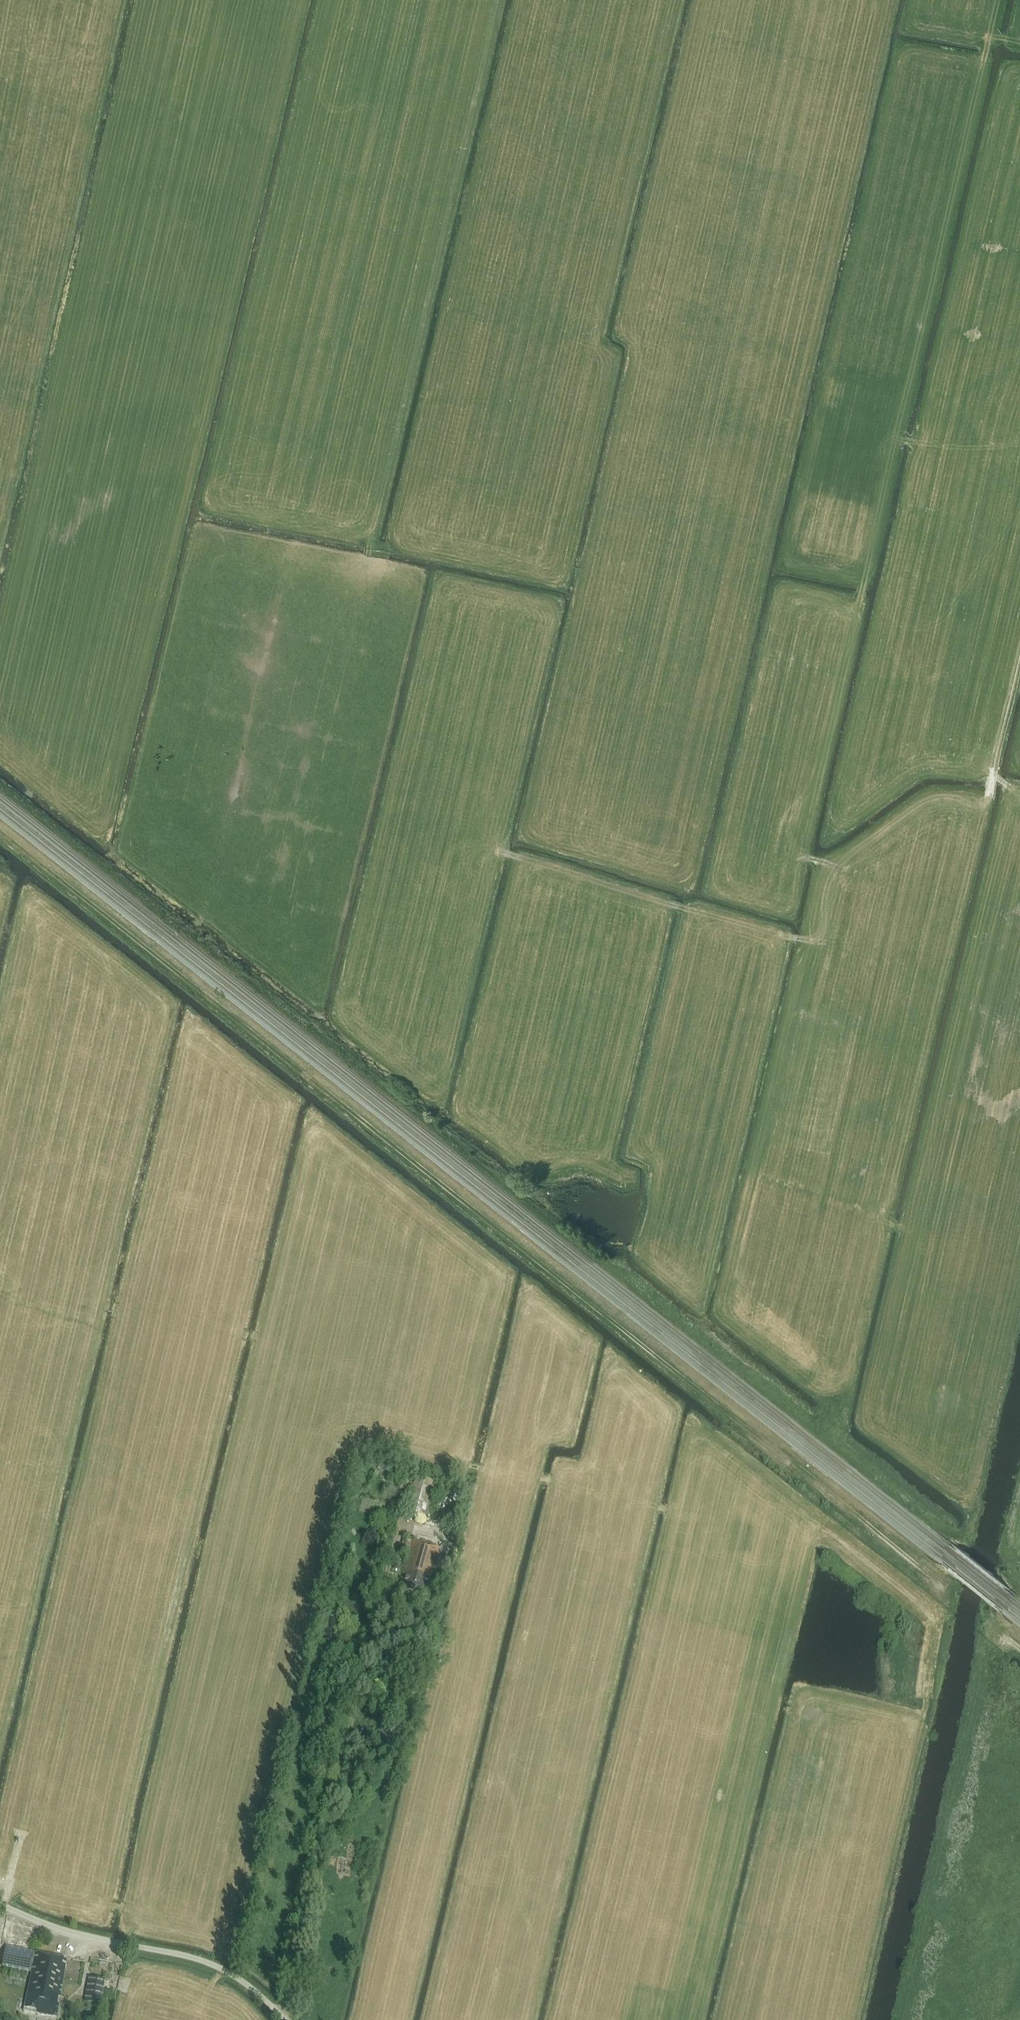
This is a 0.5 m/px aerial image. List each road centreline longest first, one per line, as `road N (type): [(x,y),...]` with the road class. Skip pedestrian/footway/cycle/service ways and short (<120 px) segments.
road 1 (track): [(0,832),(945,1587)]
road 2 (track): [(280,2012),(382,1581)]
road 3 (unclassified): [(287,2019),(252,1986),(189,1952),(0,1904)]

